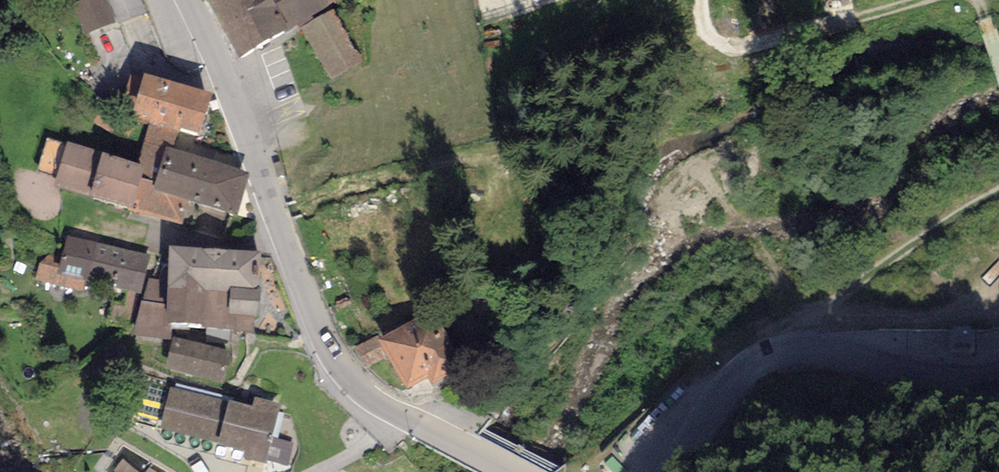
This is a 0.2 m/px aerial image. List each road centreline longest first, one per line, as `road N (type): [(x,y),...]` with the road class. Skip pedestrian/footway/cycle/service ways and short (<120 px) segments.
road 1 (tertiary): [(511,471),(377,403),(327,347),(187,0)]
road 2 (tertiary): [(671,471),(733,380),(784,351),(825,352),(941,384),(998,380)]
road 3 (track): [(998,190),(866,276),(834,303),(804,349)]
road 4 (track): [(915,0),(769,44),(729,46),(706,26),(701,0)]

